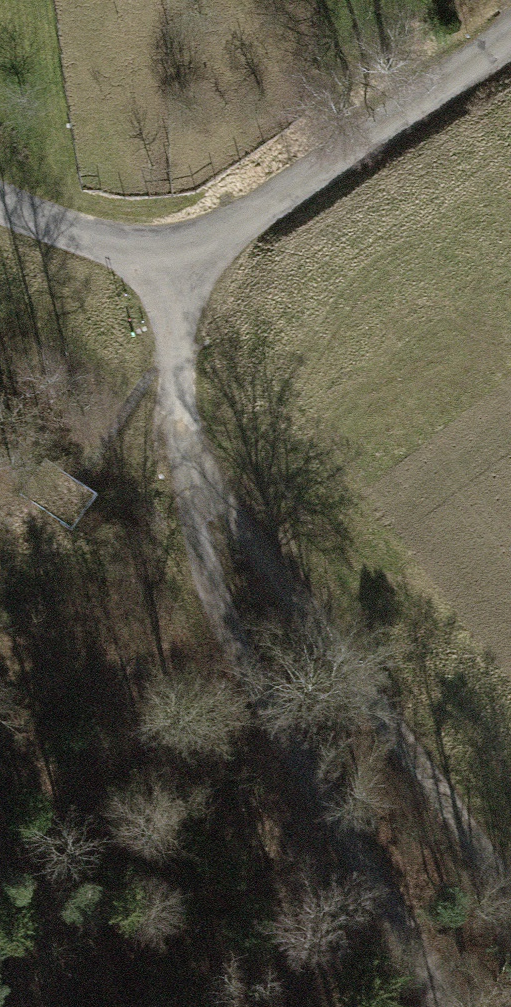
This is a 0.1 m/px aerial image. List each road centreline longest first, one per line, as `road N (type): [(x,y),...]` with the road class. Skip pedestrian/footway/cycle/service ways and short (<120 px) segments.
road 1 (track): [(180,461),(232,648),(431,1006)]
road 2 (residential): [(0,200),(174,266),(510,38)]
road 3 (track): [(180,461),(447,795),(510,891)]
road 4 (track): [(174,266),(180,461)]

